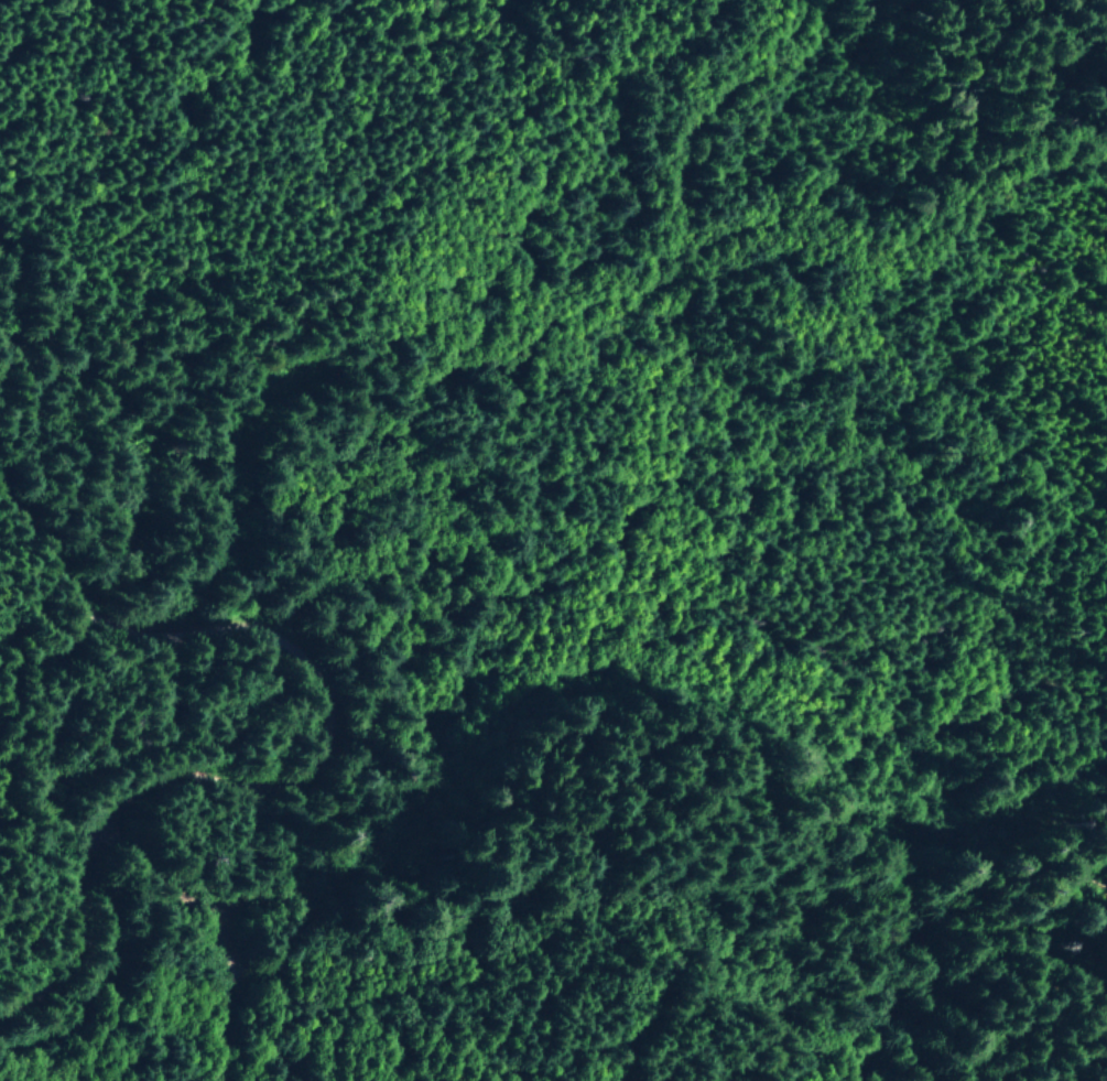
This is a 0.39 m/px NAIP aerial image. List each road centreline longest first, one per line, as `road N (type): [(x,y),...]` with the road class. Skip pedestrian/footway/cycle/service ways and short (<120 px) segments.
road 1 (track): [(202,641),(191,549),(199,472),(213,437),(307,413),(371,418),(462,403),(725,269),(898,274),(1017,199),(1106,184)]
road 2 (track): [(167,880),(238,941),(307,941),(437,841),(465,785),(515,754),(607,721),(729,702),(799,738),(824,768),(891,813),(1005,847),(1064,850),(1106,833)]
road 3 (track): [(0,1026),(167,880),(285,855),(390,796),(383,729),(357,703),(161,625),(0,416)]
road 4 (track): [(264,941),(310,975),(381,984),(660,933),(704,942),(720,961),(720,988),(656,1034),(622,1080)]
road 5 (track): [(673,296),(663,237),(690,113),(801,0)]

